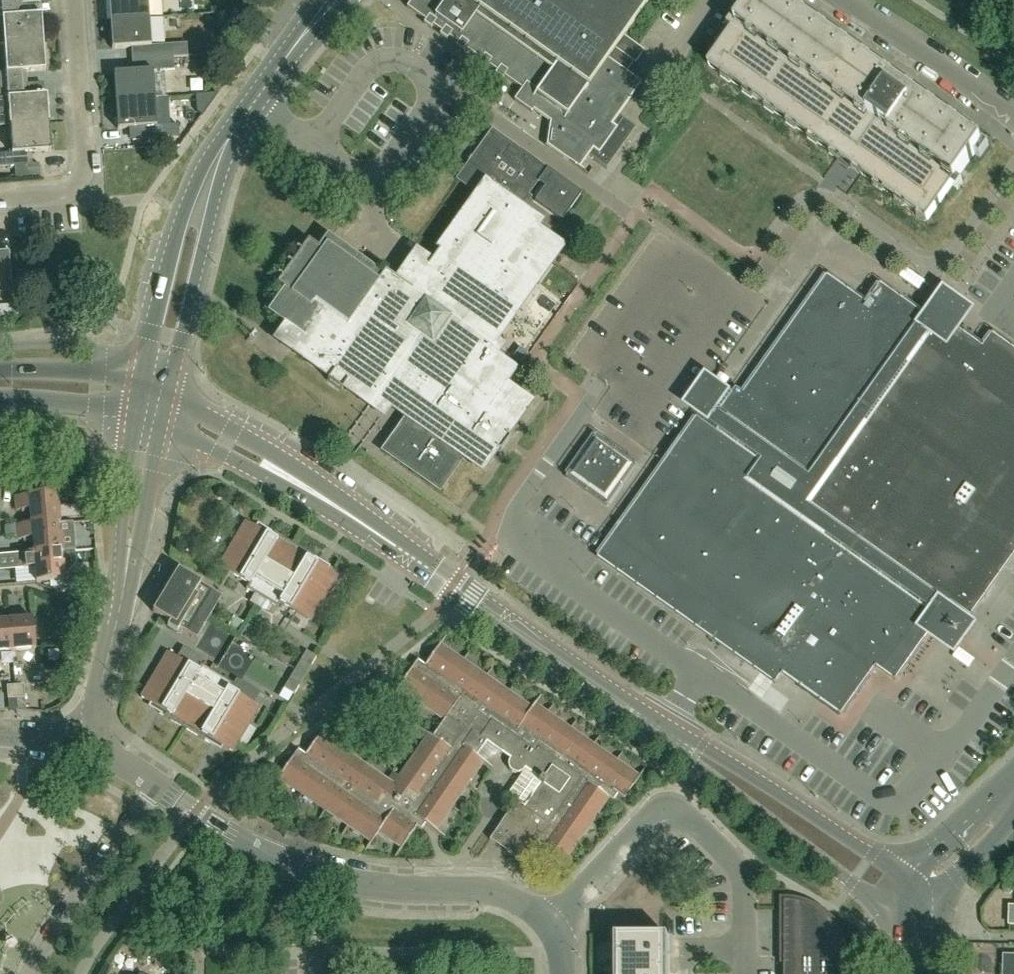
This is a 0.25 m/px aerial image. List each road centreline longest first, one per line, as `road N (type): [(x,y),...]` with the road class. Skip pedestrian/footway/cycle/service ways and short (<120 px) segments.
road 1 (tertiary): [(916,895),(661,732),(337,508),(231,440),(150,408)]
road 2 (tertiary): [(150,408),(204,192),(238,126),(330,0)]
road 3 (unclassified): [(547,928),(515,900),(317,873),(238,844),(191,813)]
road 4 (residential): [(748,951),(746,876),(690,821),(667,816),(639,827),(547,928)]
road 5 (residential): [(103,737),(100,688),(150,408)]
road 6 (residential): [(0,182),(64,177),(71,137),(63,0)]
road 7 (residential): [(1013,114),(850,0)]
road 8 (tertiary): [(0,384),(52,383),(150,408)]
road 9 (tertiary): [(916,895),(1013,799)]

